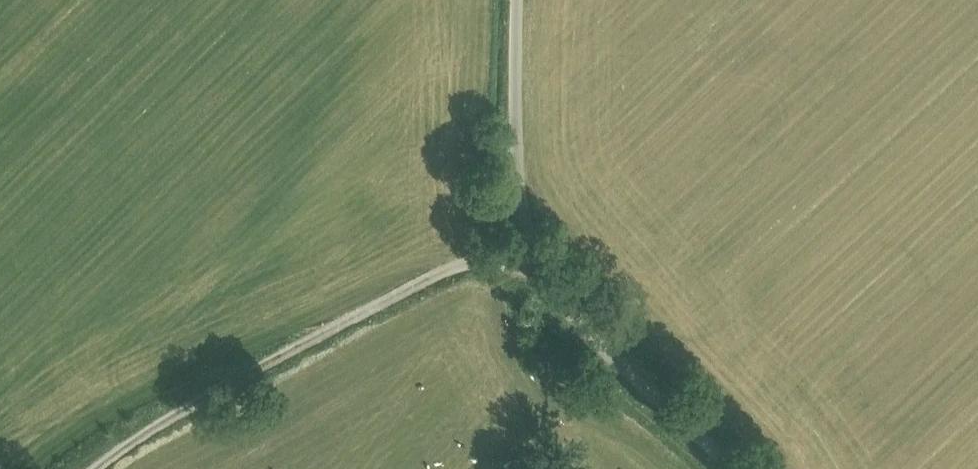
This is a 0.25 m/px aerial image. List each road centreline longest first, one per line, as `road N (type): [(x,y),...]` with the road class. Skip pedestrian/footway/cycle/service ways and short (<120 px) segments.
road 1 (track): [(732,468),(587,342),(534,245),(516,90),(525,0)]

